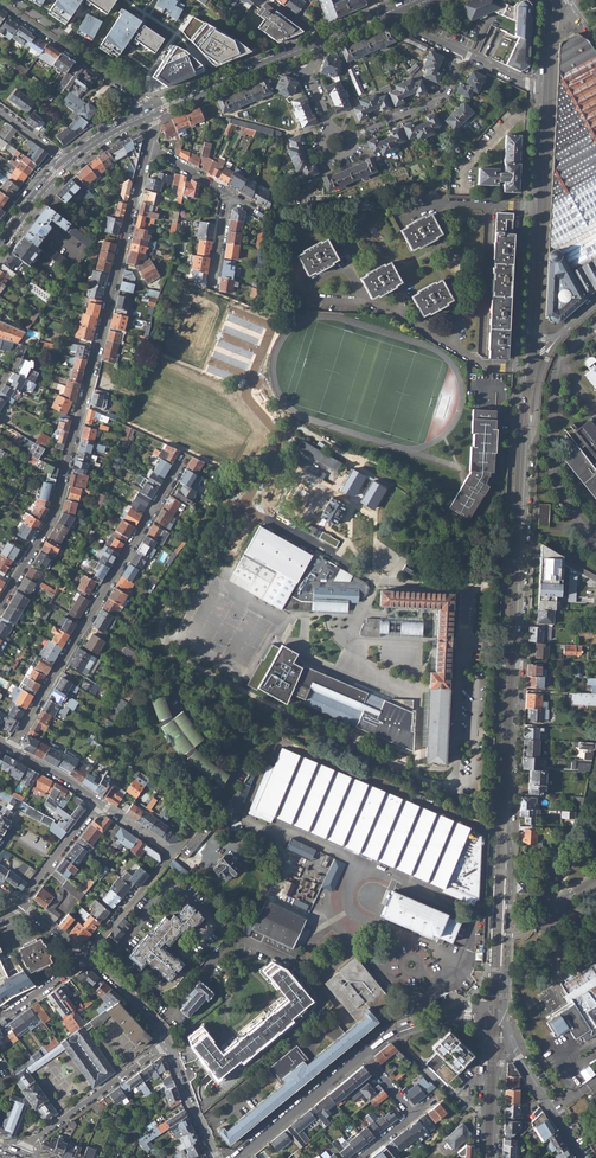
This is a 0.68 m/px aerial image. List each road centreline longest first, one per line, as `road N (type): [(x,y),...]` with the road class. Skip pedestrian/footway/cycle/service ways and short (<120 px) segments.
road 1 (tertiary): [(501,1011),(530,431)]
road 2 (residential): [(148,148),(55,512),(0,605)]
road 3 (residential): [(10,748),(186,455)]
road 4 (tertiary): [(528,312),(539,87)]
road 5 (residential): [(168,1044),(14,1155)]
road 6 (residential): [(152,109),(0,1)]
road 7 (residential): [(237,1157),(365,1054)]
road 8 (residential): [(353,135),(436,100),(463,53)]
road 9 (residential): [(88,954),(171,854)]
road 10 (residential): [(511,1050),(581,1157)]
road 11 (residential): [(21,903),(99,802)]
road 12 (residential): [(217,1157),(168,1044)]
road 13 (residential): [(168,1044),(88,954)]

